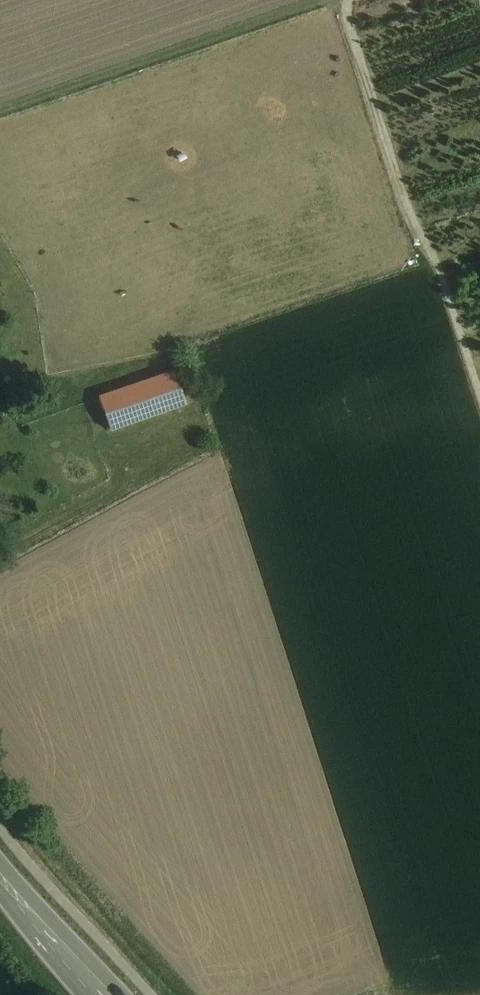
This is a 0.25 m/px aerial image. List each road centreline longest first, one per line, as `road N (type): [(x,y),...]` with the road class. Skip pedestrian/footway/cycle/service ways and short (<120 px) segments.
road 1 (track): [(339,0),(423,260)]
road 2 (primary): [(0,875),(107,994)]

